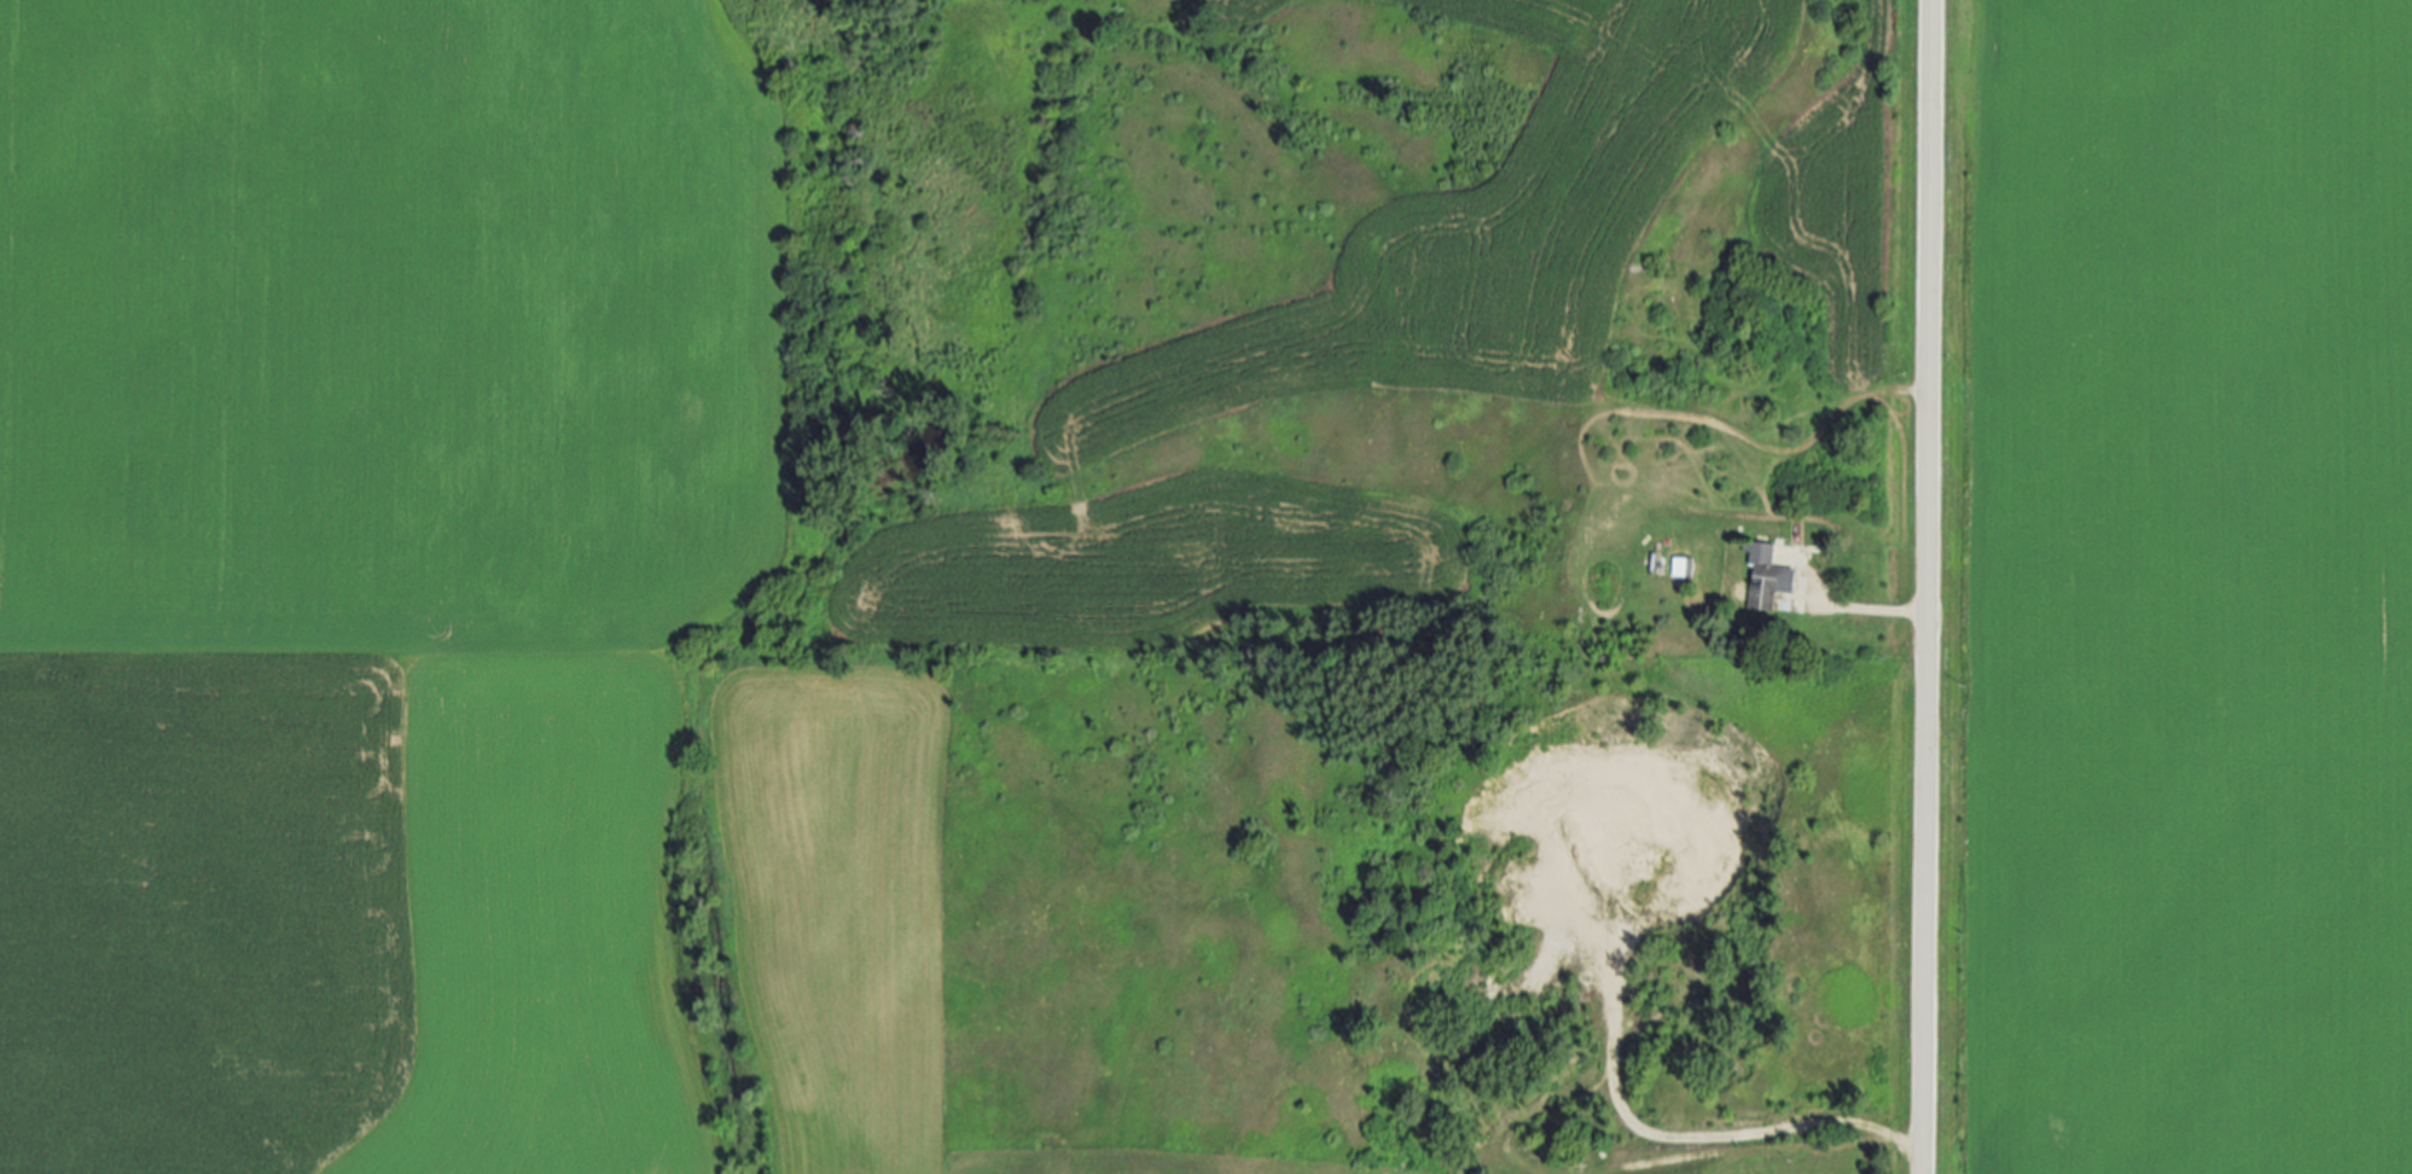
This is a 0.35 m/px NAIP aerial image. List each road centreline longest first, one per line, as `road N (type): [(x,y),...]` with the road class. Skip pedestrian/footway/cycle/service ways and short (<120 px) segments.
road 1 (residential): [(1923,1173),(1930,0)]

